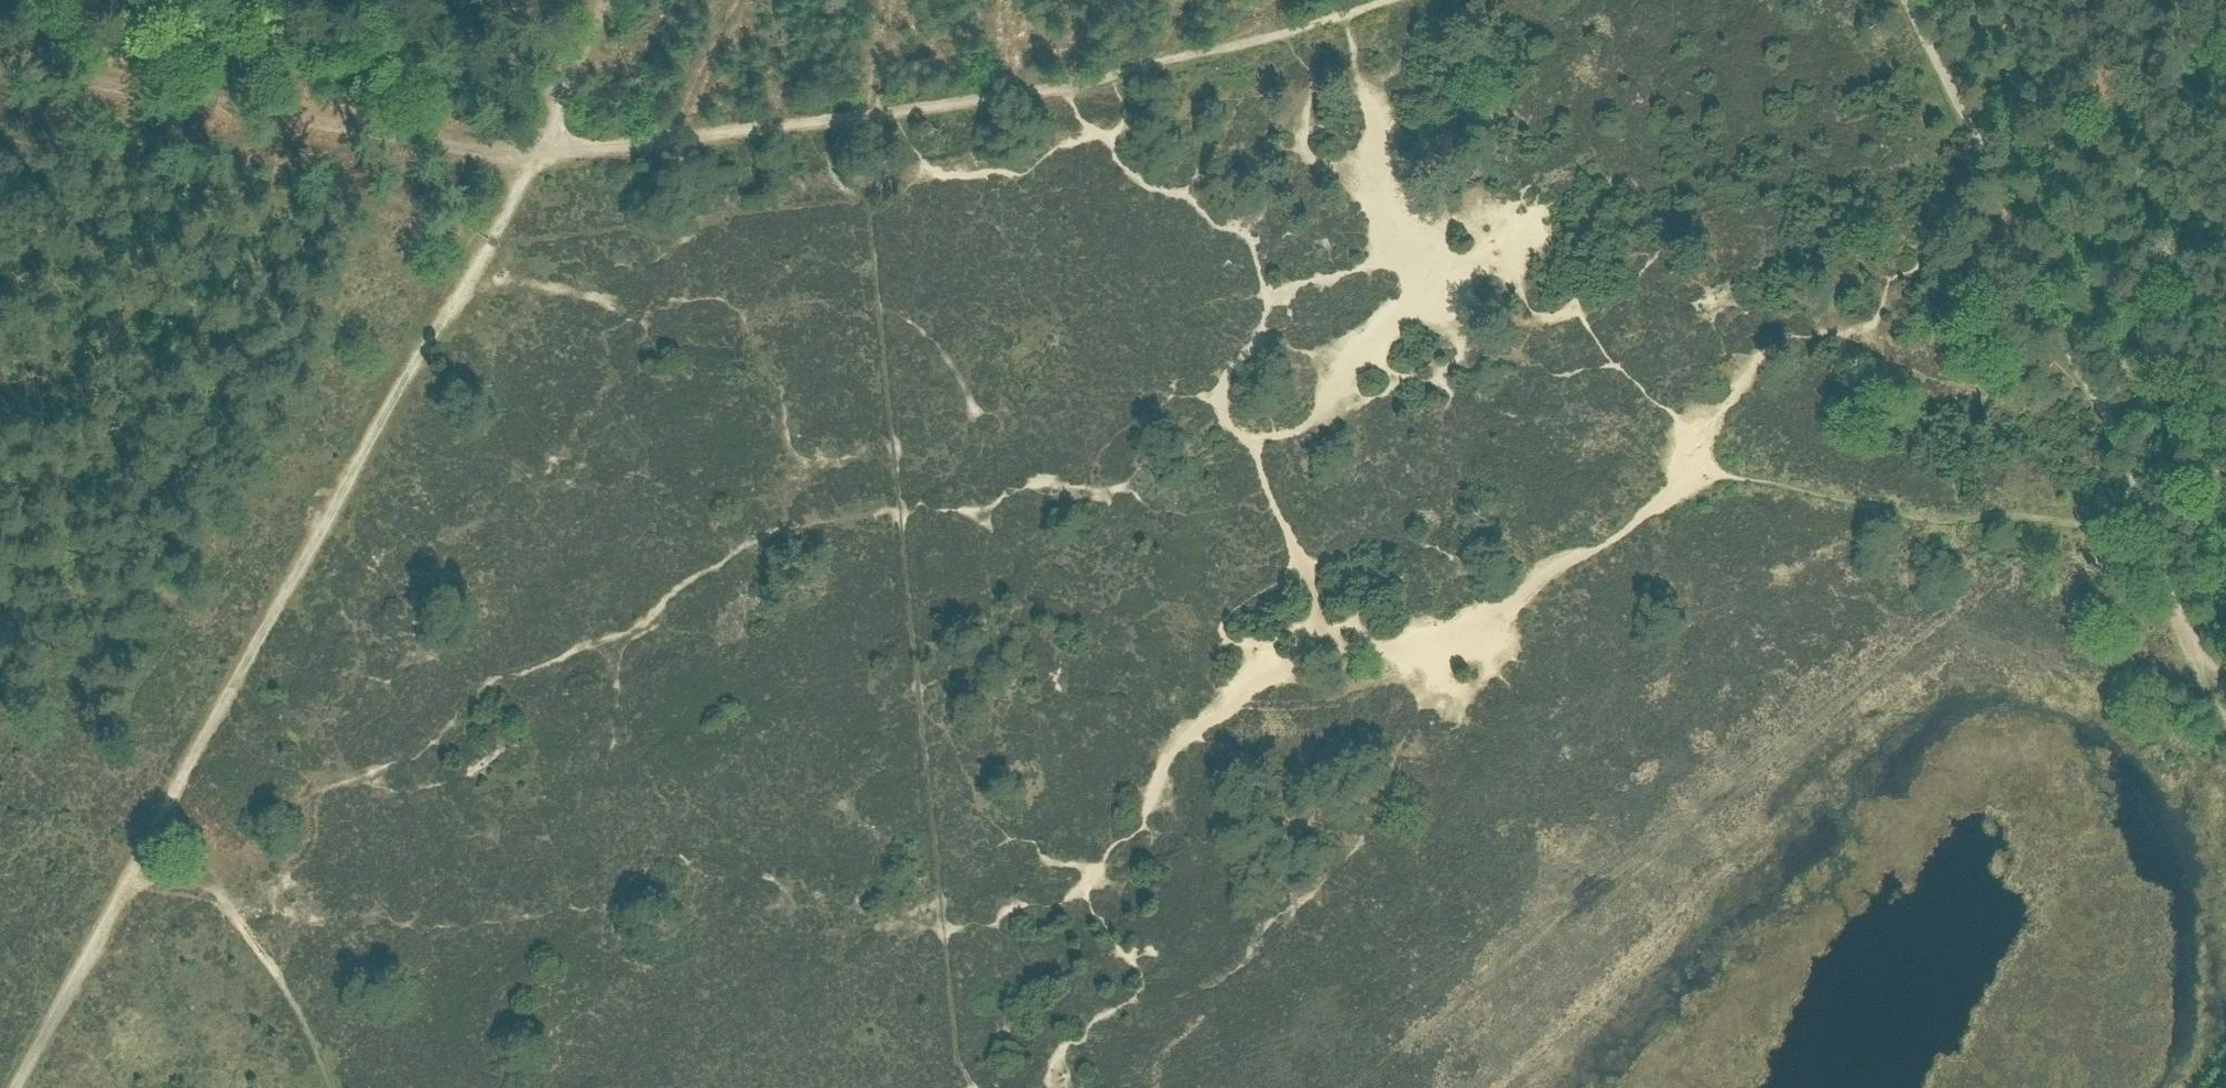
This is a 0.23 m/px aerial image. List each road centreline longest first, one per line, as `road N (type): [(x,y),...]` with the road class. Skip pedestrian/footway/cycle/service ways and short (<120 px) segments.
road 1 (track): [(15,1087),(541,152),(0,60)]
road 2 (track): [(541,152),(692,141),(1111,76),(1371,0)]
road 3 (track): [(1914,0),(2150,518),(2174,601),(2225,713)]
road 4 (track): [(541,152),(614,0)]

